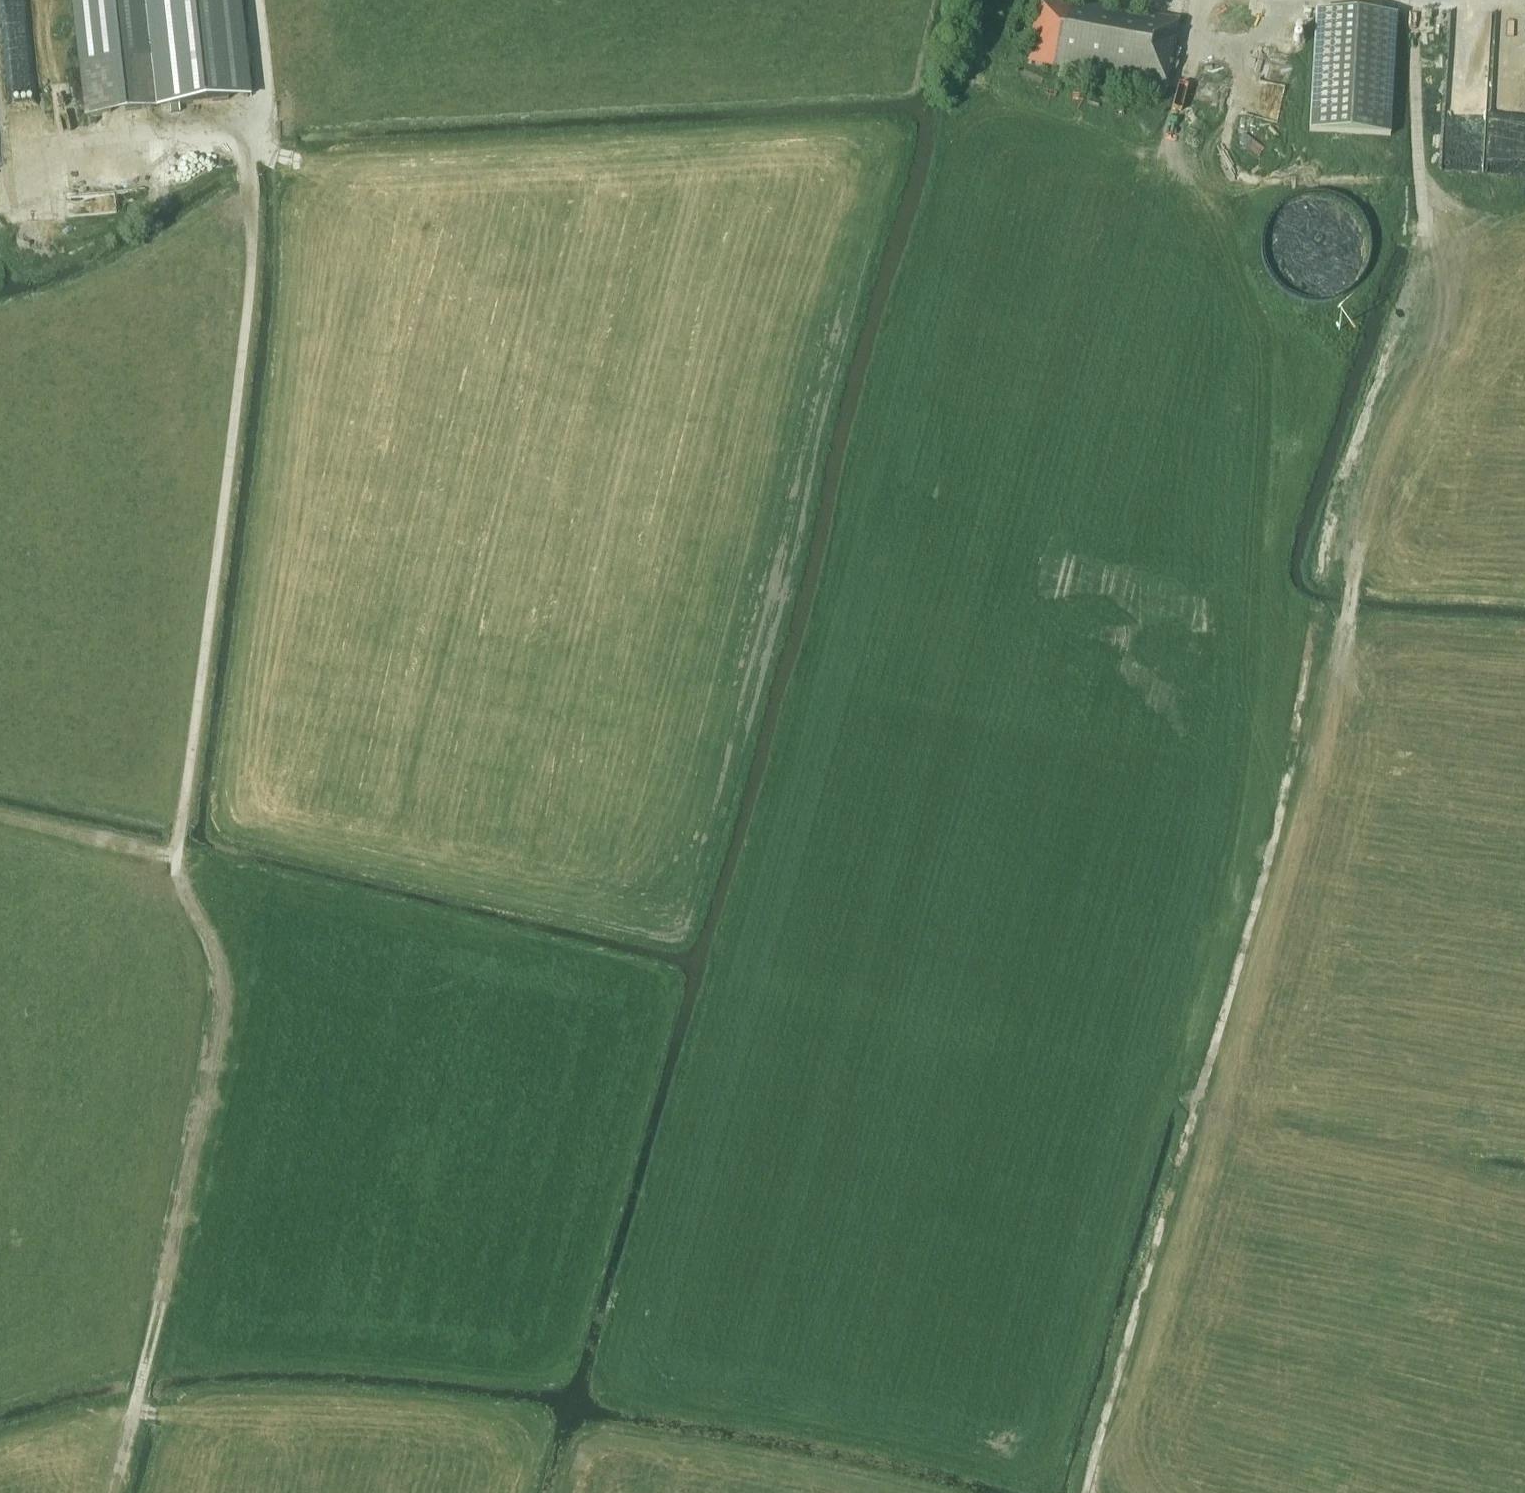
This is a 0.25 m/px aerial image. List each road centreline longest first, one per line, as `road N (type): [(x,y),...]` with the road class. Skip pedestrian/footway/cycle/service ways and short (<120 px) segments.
road 1 (track): [(245,137),(252,265),(175,876)]

